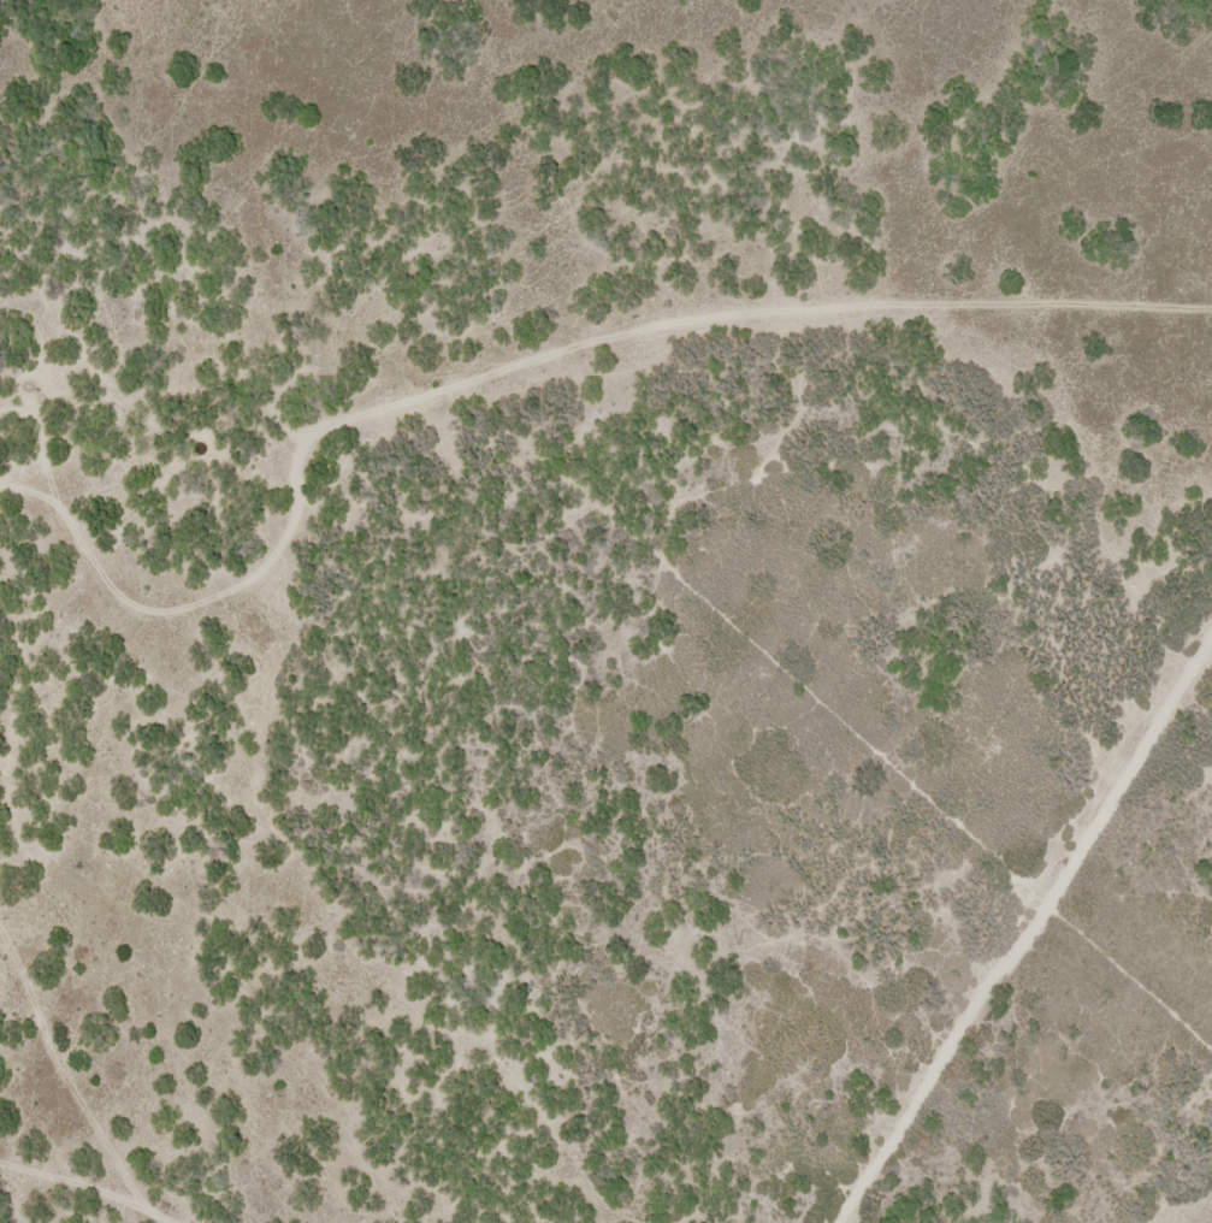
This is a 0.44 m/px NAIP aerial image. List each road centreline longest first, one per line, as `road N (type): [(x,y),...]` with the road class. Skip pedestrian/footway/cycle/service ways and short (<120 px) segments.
road 1 (residential): [(0,269),(136,327),(325,338),(607,299),(1004,177),(1171,142),(1211,141)]

